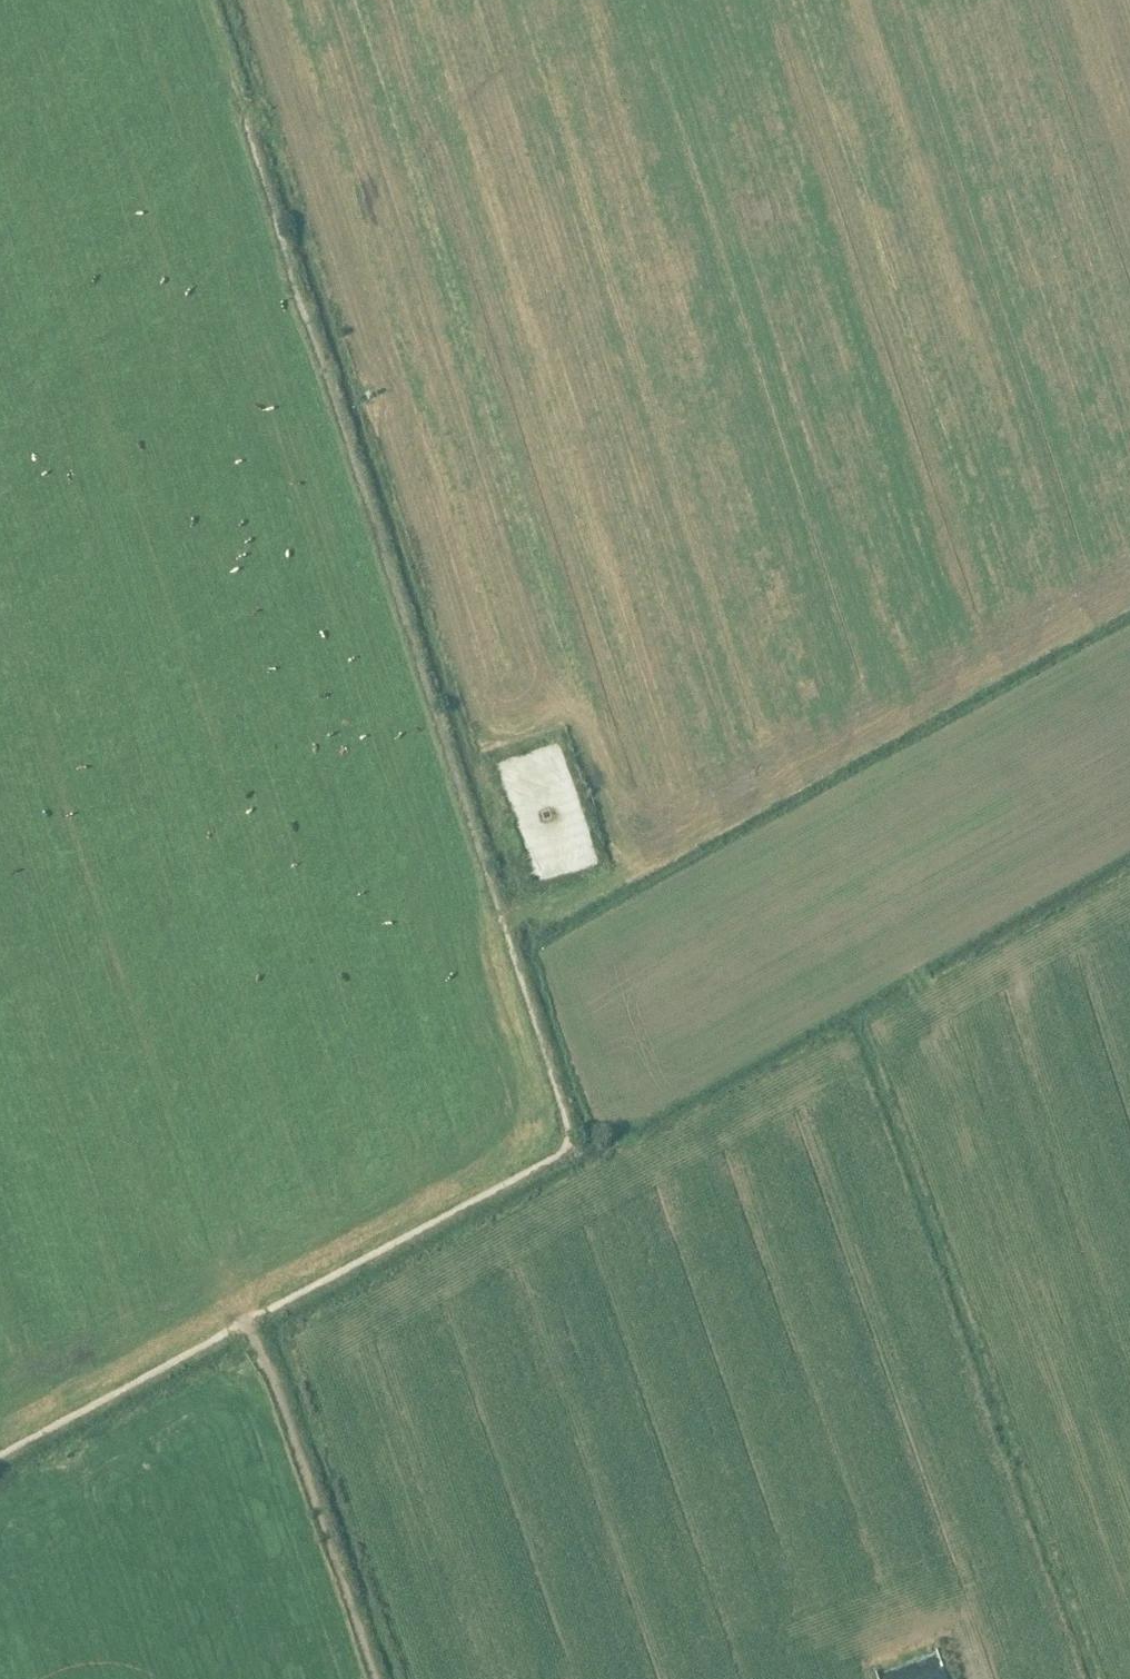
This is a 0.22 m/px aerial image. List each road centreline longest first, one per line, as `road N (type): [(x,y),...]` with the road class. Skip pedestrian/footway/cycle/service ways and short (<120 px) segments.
road 1 (track): [(317,1506),(246,1323),(568,1147),(205,0)]
road 2 (track): [(246,1323),(0,1456)]

